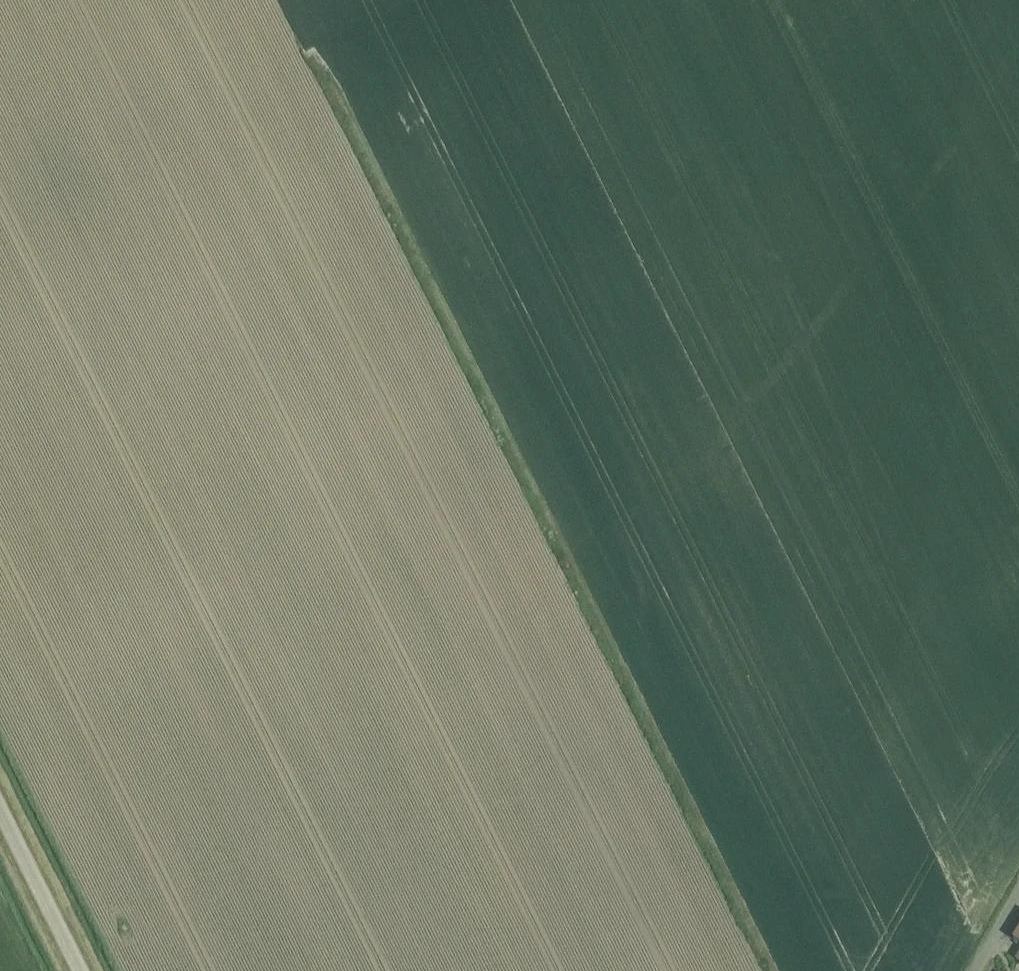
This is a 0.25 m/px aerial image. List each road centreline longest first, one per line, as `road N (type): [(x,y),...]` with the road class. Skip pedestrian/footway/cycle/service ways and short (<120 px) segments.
road 1 (unclassified): [(80,970),(0,810)]

